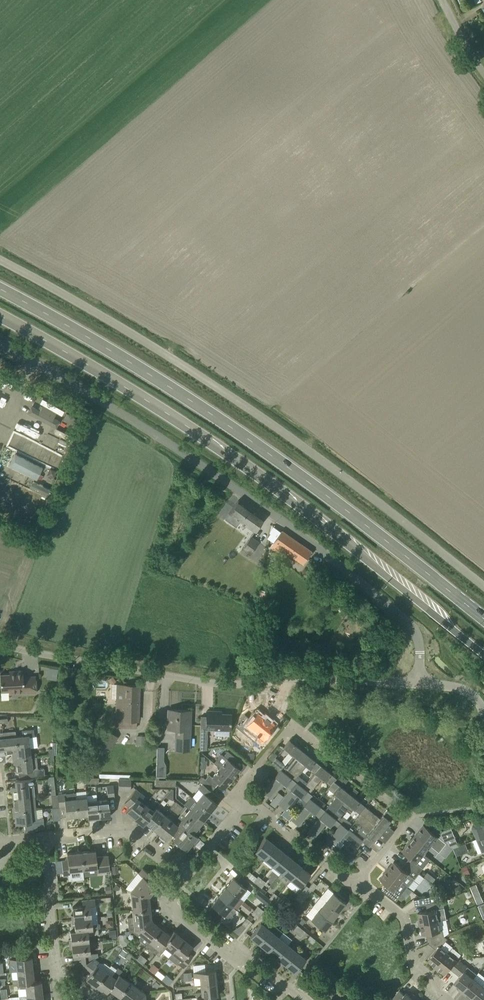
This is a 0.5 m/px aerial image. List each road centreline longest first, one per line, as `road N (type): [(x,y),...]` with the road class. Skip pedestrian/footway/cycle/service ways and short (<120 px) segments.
road 1 (primary): [(0,317),(232,457),(483,655)]
road 2 (primary): [(483,618),(246,436),(0,288)]
road 3 (unclassified): [(483,586),(236,399),(0,261)]
road 4 (unclassified): [(420,684),(417,638),(407,621),(274,515),(115,407),(0,344)]
road 5 (residential): [(420,684),(217,684),(0,639)]
road 6 (residential): [(359,883),(408,817),(300,723),(290,723),(244,796)]
road 7 (residential): [(301,999),(180,908),(175,897),(188,873)]
road 8 (residential): [(454,999),(410,965),(401,916),(359,883)]
road 9 (residential): [(49,837),(124,831),(188,873)]
road 10 (residential): [(359,883),(244,796)]
road 11 (residential): [(58,969),(49,837)]

